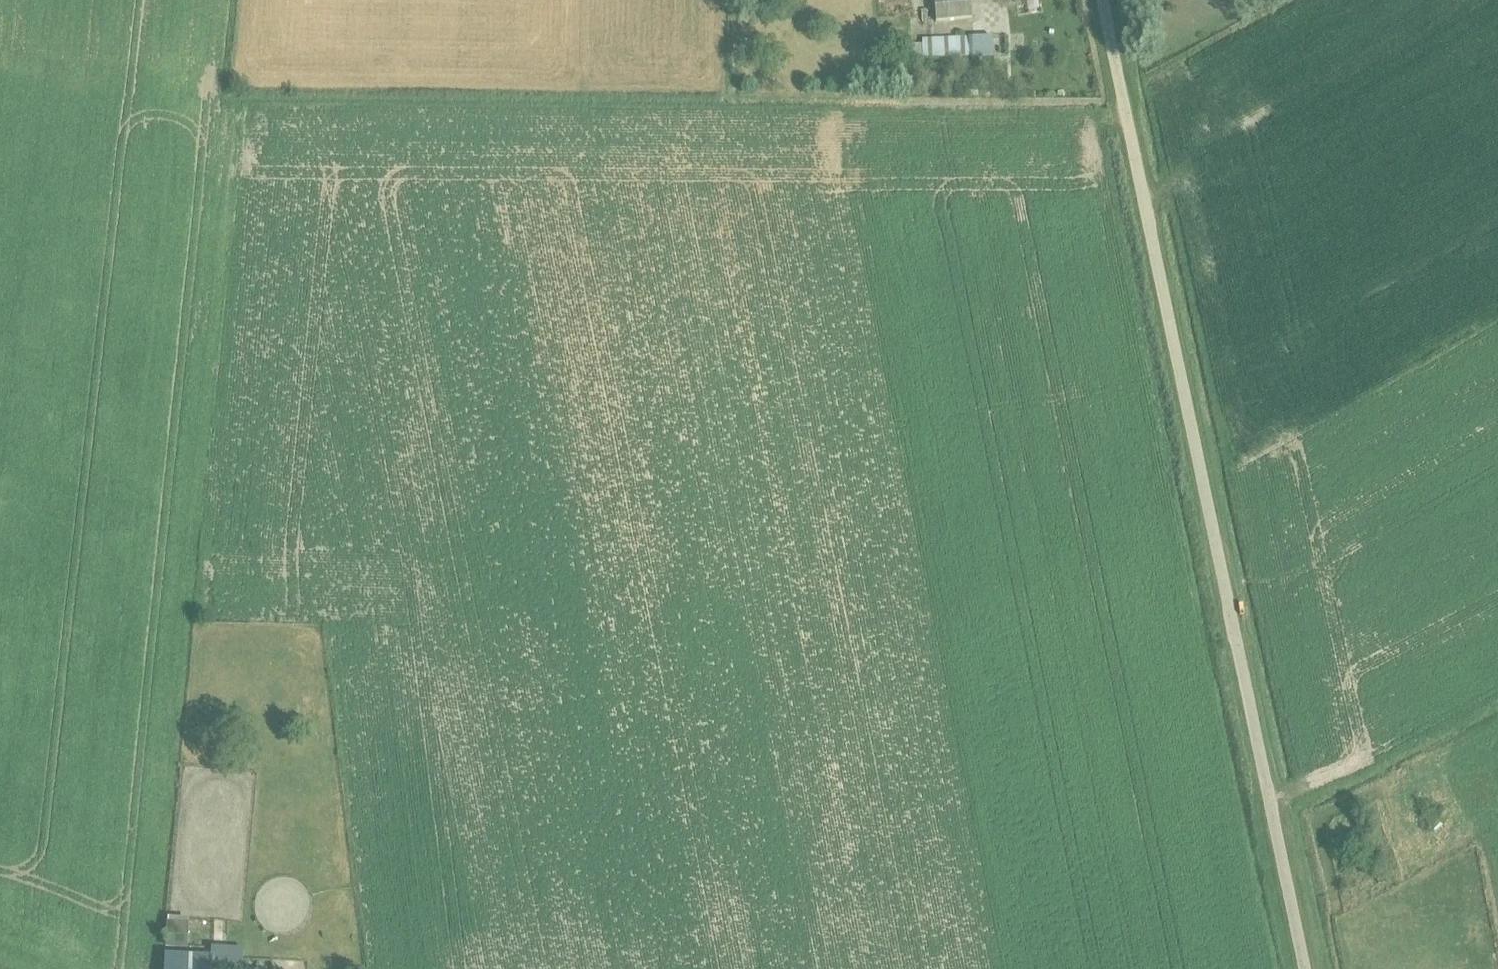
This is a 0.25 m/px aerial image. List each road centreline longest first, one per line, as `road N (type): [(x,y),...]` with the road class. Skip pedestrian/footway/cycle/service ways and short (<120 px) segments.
road 1 (unclassified): [(1305,968),(1103,0)]

